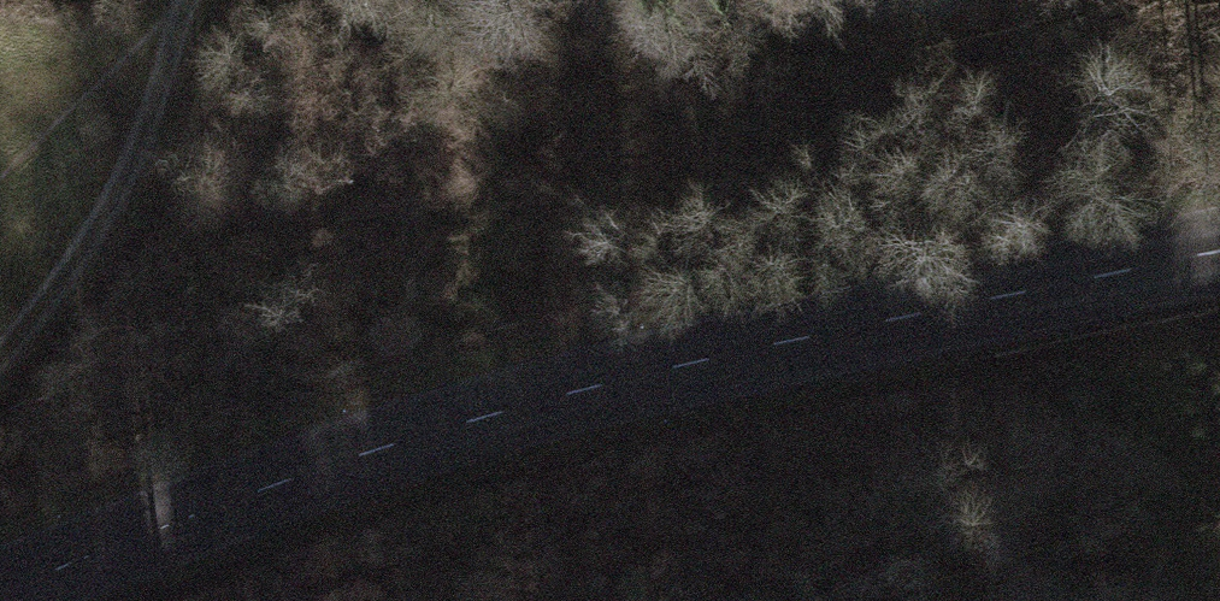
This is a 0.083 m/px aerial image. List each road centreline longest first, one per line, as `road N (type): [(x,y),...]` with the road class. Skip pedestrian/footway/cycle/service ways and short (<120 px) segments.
road 1 (tertiary): [(1219,250),(1008,293),(364,452),(0,590)]
road 2 (track): [(838,600),(986,576),(1219,555)]
road 3 (track): [(0,362),(73,269),(134,163),(176,42)]

